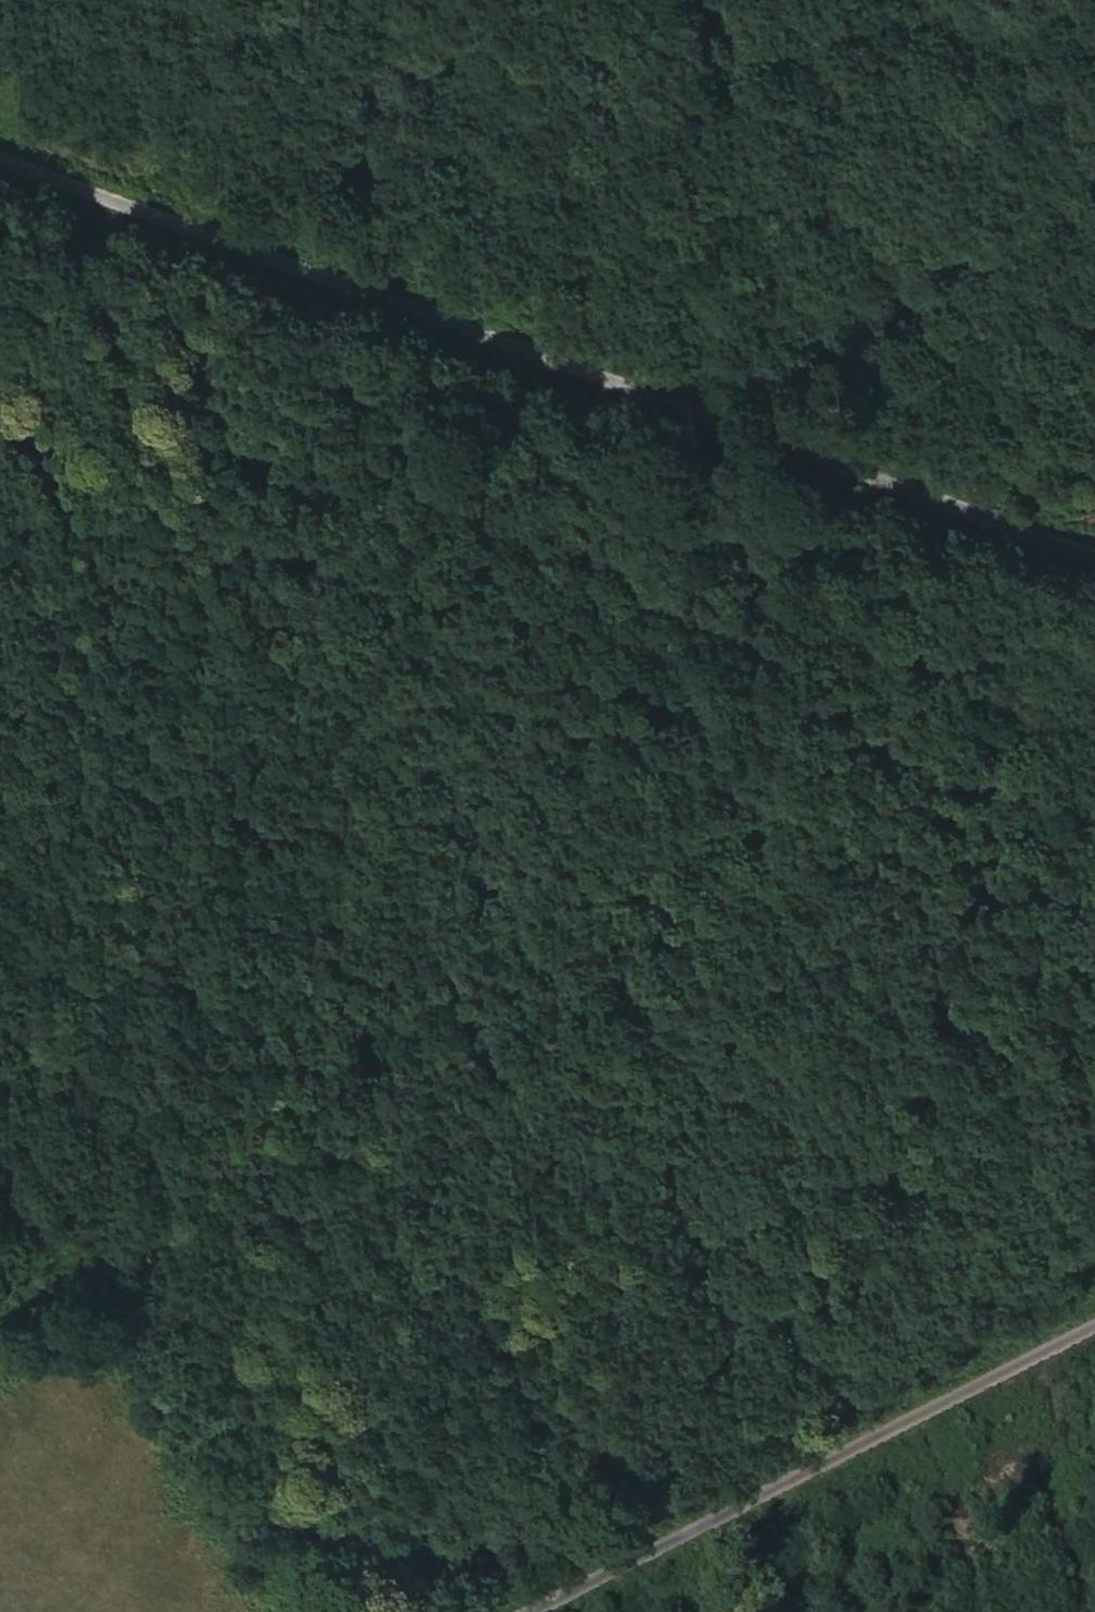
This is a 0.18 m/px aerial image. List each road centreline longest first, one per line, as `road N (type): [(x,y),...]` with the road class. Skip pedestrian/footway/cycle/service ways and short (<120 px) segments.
road 1 (track): [(0,154),(1094,546)]
road 2 (track): [(531,1611),(1094,1325)]

